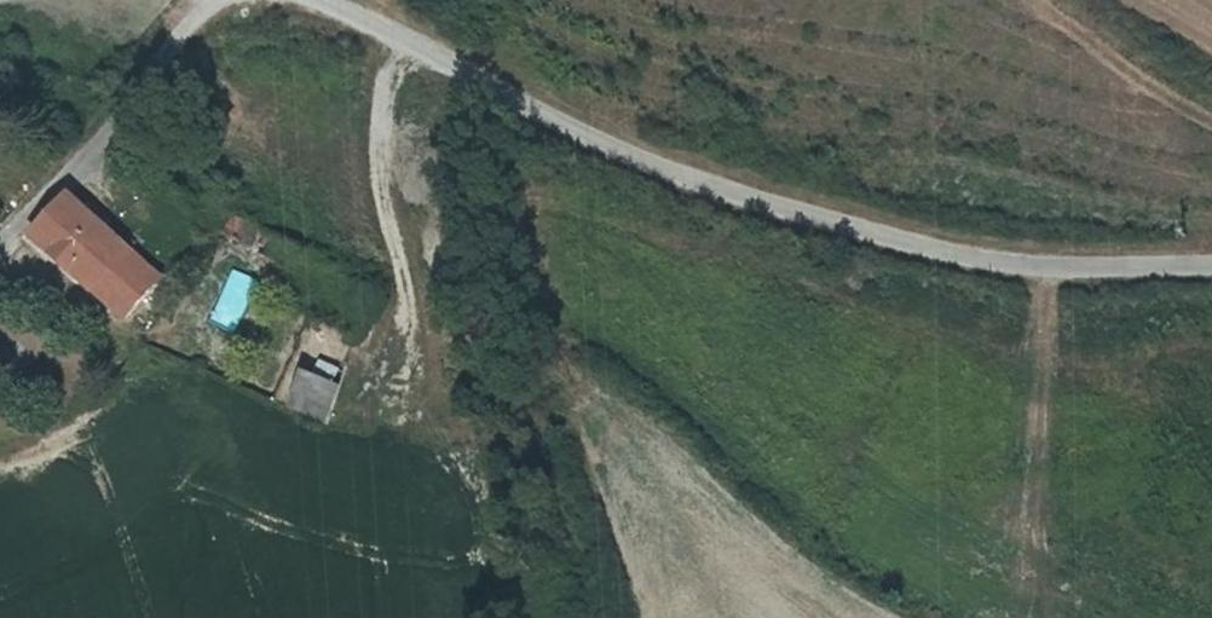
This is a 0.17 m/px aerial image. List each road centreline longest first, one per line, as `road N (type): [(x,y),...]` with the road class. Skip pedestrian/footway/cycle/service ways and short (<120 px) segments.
road 1 (unclassified): [(1211,263),(1045,267),(941,252),(784,209),(612,149),(326,0)]
road 2 (track): [(415,46),(388,89),(382,155),(411,319),(391,407)]
road 3 (track): [(1045,267),(1050,617)]
road 4 (track): [(0,231),(30,221),(190,24),(220,0)]

